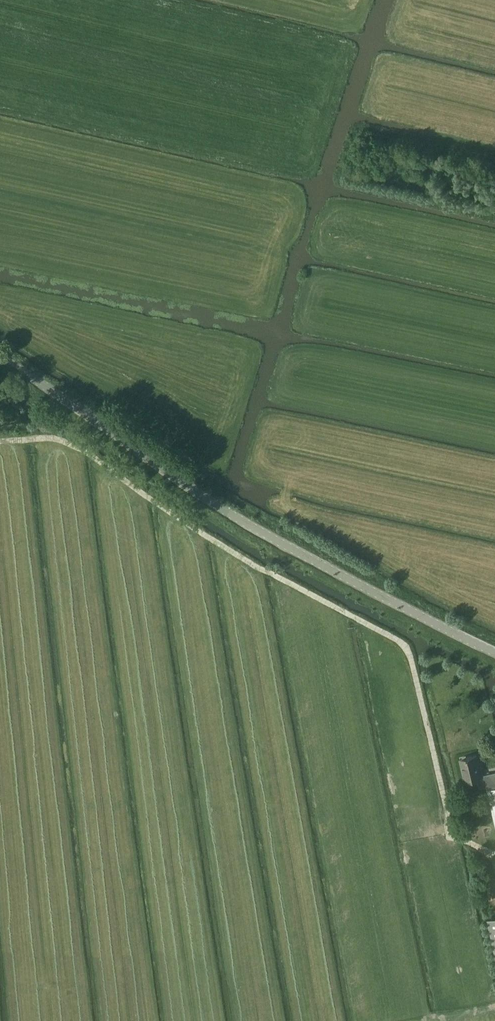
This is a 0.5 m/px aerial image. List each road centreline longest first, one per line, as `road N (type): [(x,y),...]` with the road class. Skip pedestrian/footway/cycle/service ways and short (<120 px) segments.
road 1 (track): [(494,857),(453,835),(407,647),(230,551),(80,449),(54,438),(0,442)]
road 2 (unclassified): [(494,652),(230,514),(0,358)]

